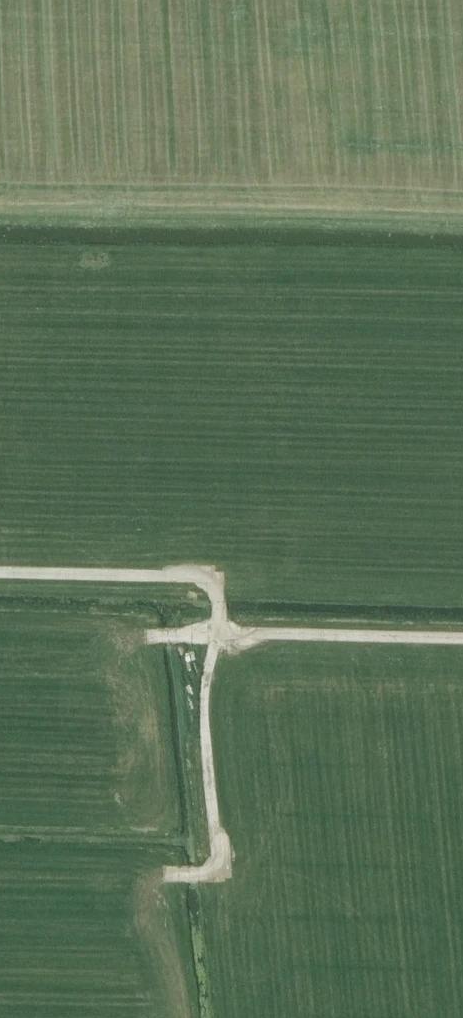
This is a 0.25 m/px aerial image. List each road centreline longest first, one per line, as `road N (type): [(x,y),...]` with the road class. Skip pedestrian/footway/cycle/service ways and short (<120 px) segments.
road 1 (track): [(0,573),(214,576),(218,617),(202,705),(218,874),(166,874)]
road 2 (track): [(462,639),(147,637)]

